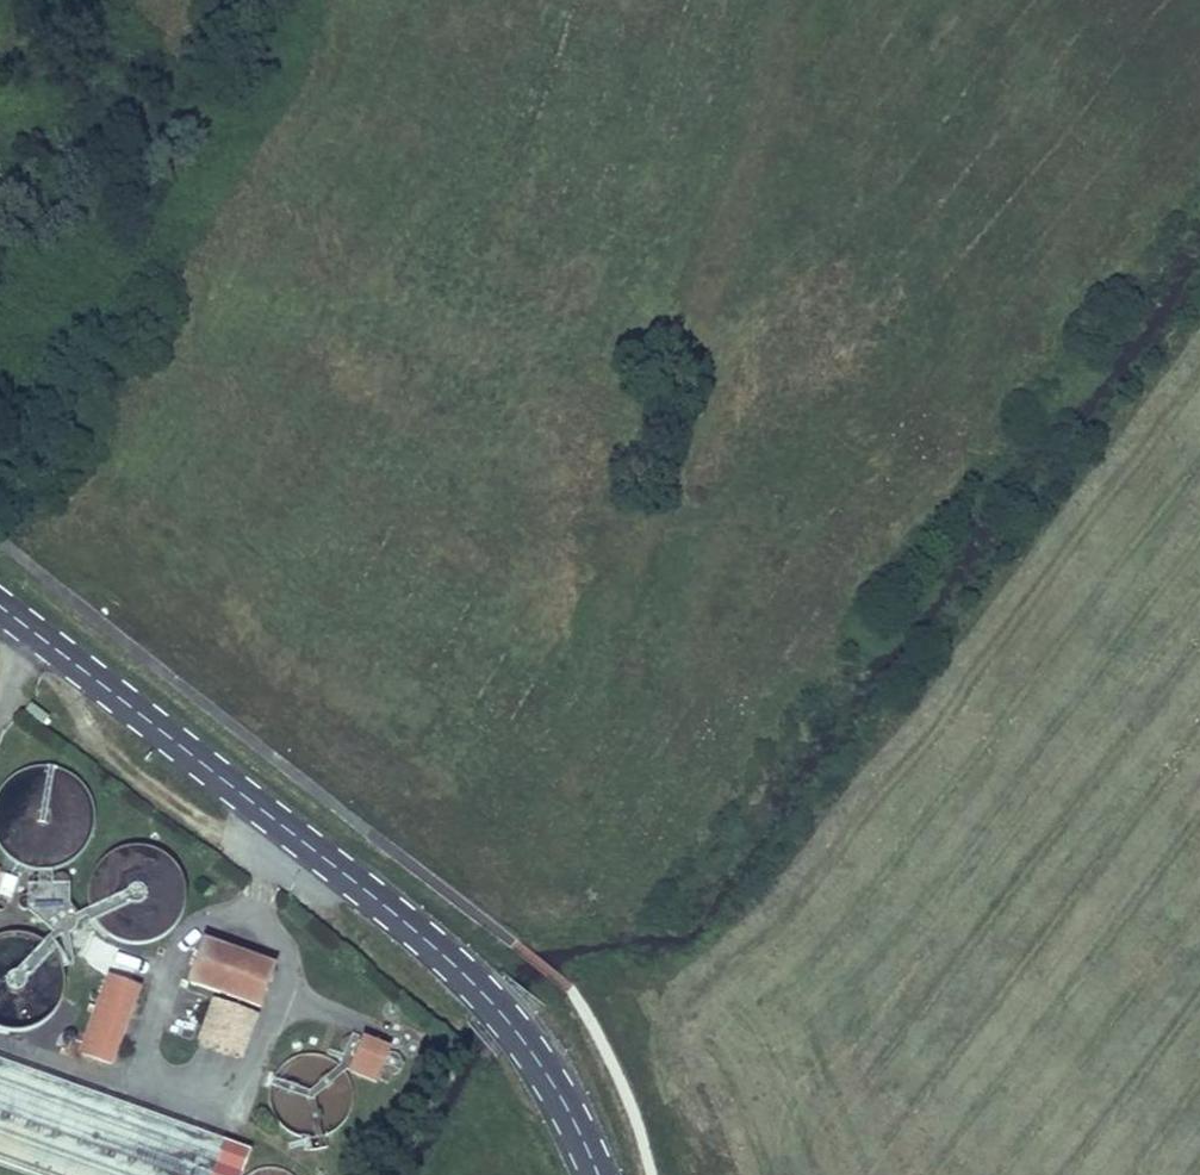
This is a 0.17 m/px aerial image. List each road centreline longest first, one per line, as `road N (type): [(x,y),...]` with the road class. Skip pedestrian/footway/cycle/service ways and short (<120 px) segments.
road 1 (secondary): [(0,606),(472,983),(529,1049),(597,1174)]

